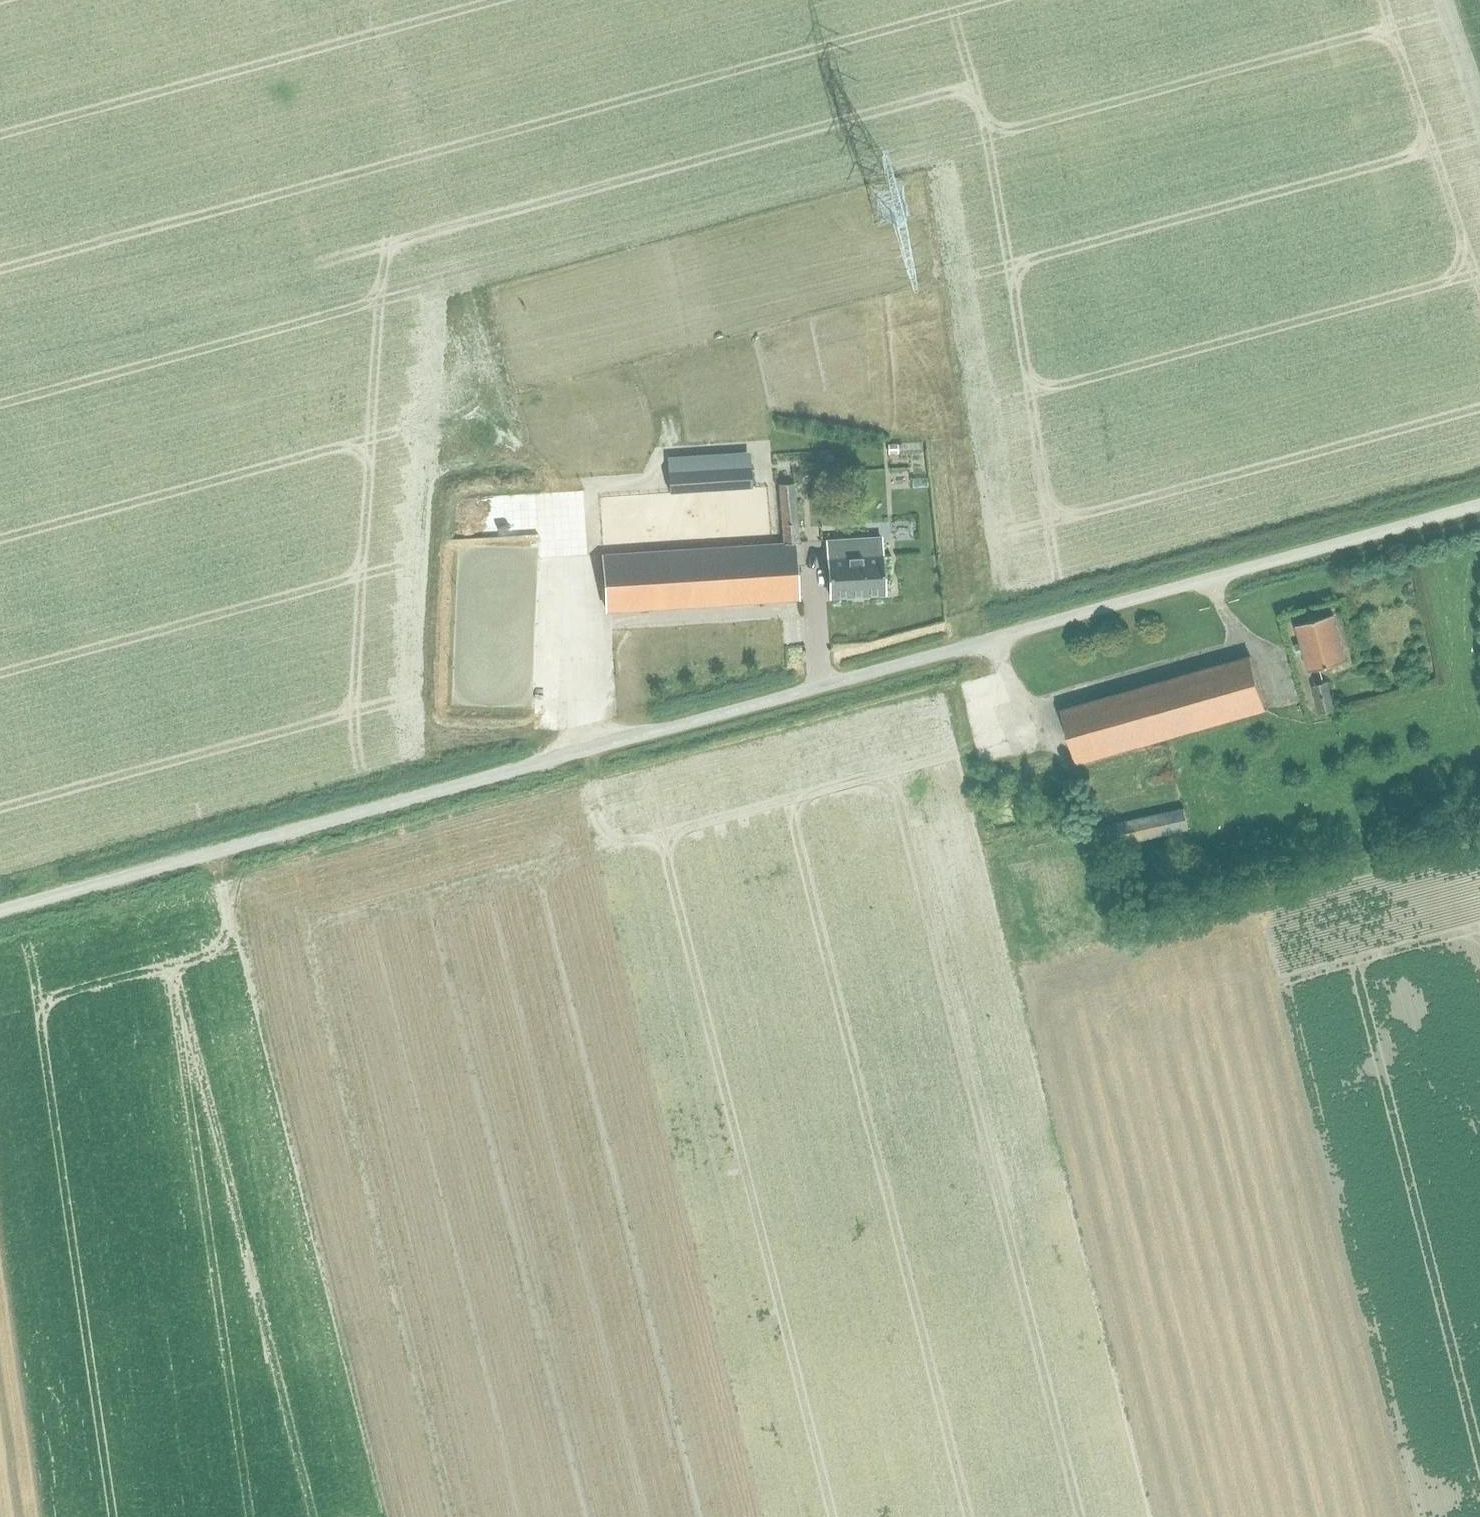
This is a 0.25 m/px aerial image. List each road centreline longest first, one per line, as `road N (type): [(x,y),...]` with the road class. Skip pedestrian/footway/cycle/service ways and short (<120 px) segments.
road 1 (unclassified): [(0,910),(1479,502)]

